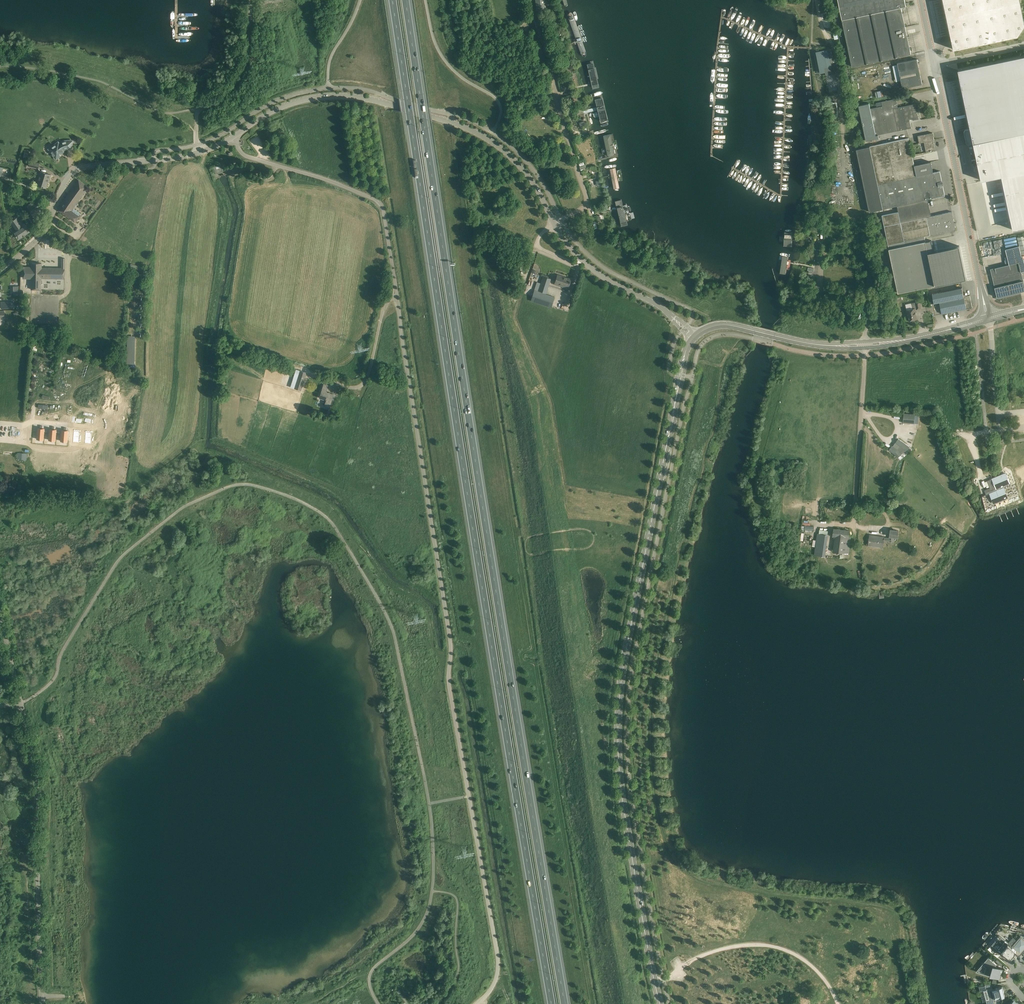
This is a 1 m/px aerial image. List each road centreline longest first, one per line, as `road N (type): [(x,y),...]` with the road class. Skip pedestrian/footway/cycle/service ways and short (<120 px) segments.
road 1 (motorway): [(565,1003),(405,0)]
road 2 (motorway): [(392,0),(552,1003)]
road 3 (unclassified): [(478,1003),(495,982),(497,958),(449,686),(450,638),(397,300)]
road 4 (tertiary): [(661,1003),(623,793),(620,723),(665,452)]
road 5 (tertiary): [(41,1003),(36,771),(0,613)]
road 6 (tertiary): [(233,137),(308,99),(385,104),(495,145),(525,173),(554,224)]
road 7 (unclassified): [(397,300),(380,204),(246,156),(233,137)]
road 8 (unclassified): [(987,316),(934,65)]
road 9 (tertiary): [(0,273),(43,232),(73,172),(124,164)]
road 10 (tertiary): [(817,345),(726,326),(695,337)]
road 11 (unclassified): [(335,376),(366,379),(383,307),(397,300)]

